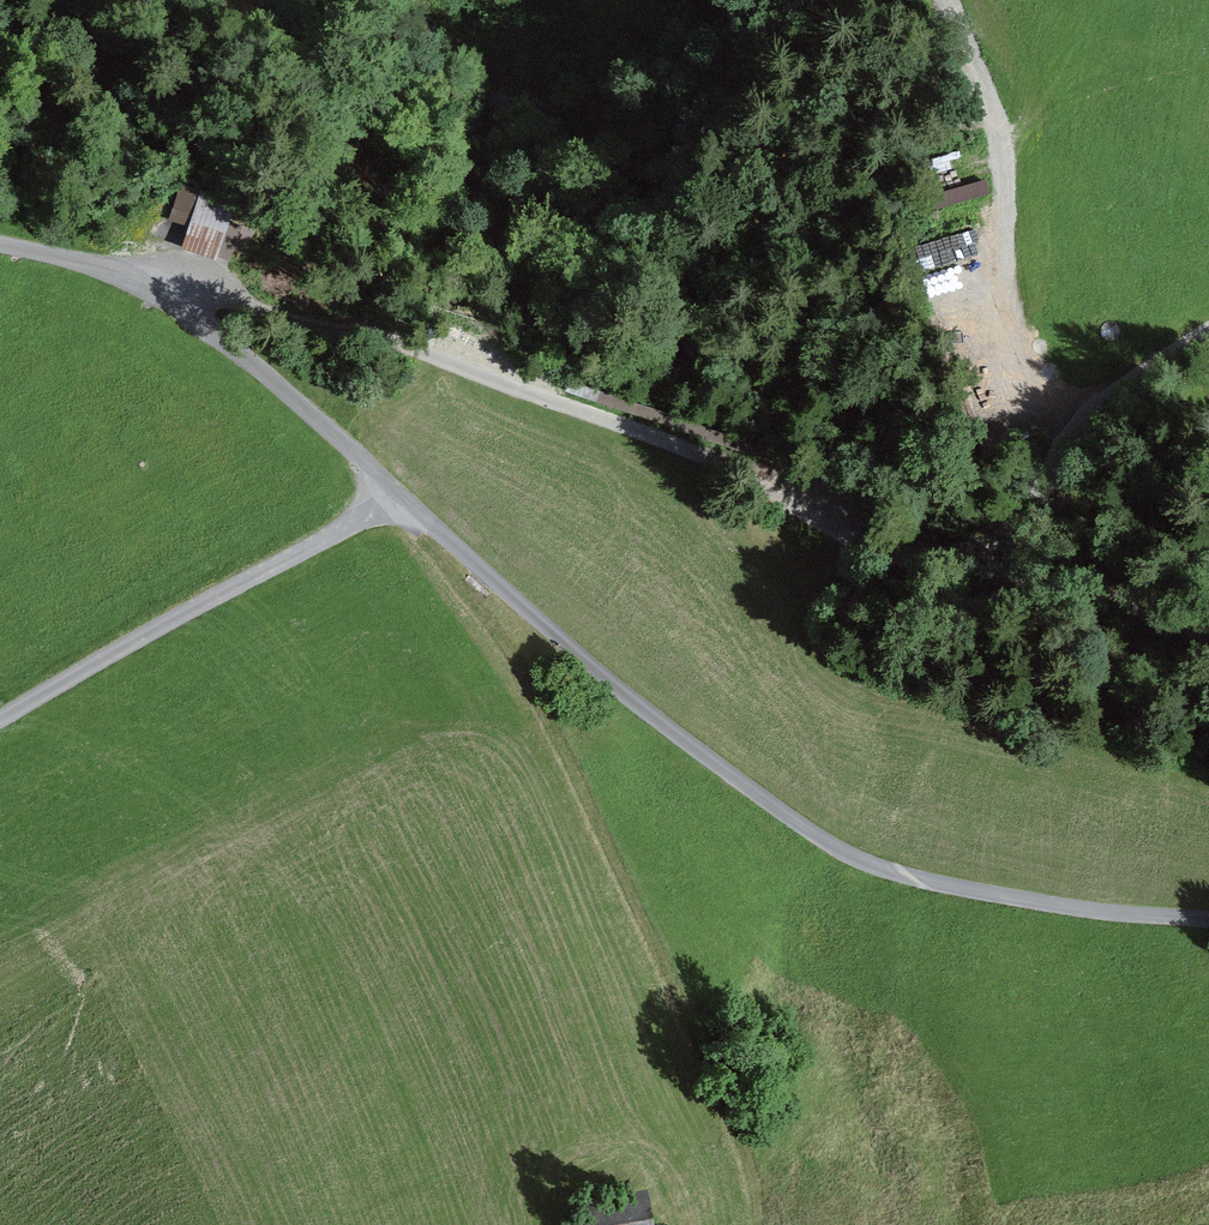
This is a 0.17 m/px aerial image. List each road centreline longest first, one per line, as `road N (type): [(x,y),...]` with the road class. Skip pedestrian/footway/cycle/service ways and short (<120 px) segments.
road 1 (track): [(946,0),(988,92),(1001,142),(1003,297),(1057,457),(1031,494),(958,562),(903,560),(730,472),(213,280),(191,275),(142,285)]
road 2 (unclassified): [(1208,918),(1008,897),(849,855),(622,695),(399,495)]
road 3 (track): [(752,1186),(564,755),(507,653),(423,550),(399,495)]
road 4 (unclassified): [(399,495),(258,368),(166,300),(113,272),(0,244)]
road 5 (unclassified): [(0,723),(399,495)]
road 6 (unclassified): [(1208,330),(1110,395),(1057,457)]

